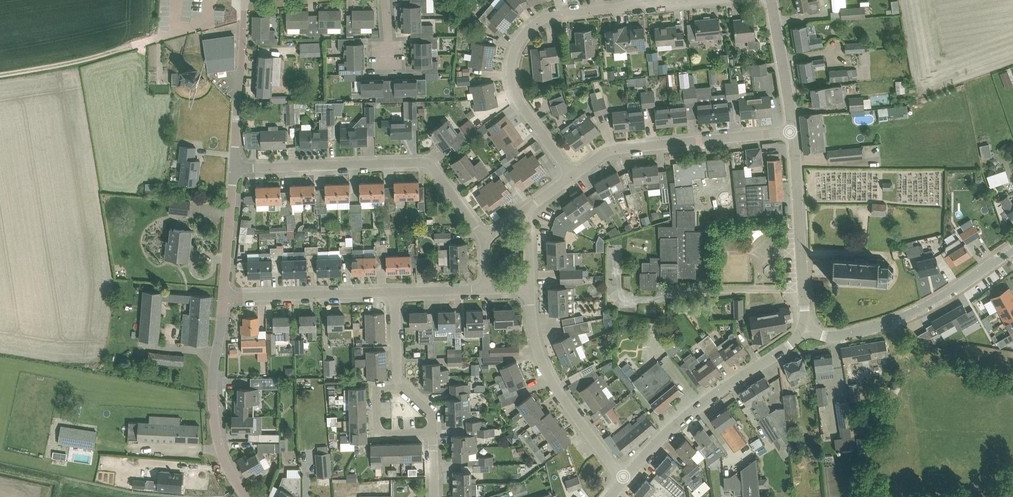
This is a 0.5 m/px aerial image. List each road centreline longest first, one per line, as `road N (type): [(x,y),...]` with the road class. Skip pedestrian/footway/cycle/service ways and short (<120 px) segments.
road 1 (residential): [(484,239),(428,162),(236,167)]
road 2 (residential): [(572,175),(519,99),(511,82),(516,48),(533,25),(555,15),(639,6)]
road 3 (unknown): [(803,284),(689,289),(672,143)]
road 4 (unclassified): [(624,479),(696,407),(806,332)]
road 5 (residential): [(572,175),(618,148),(794,132)]
road 6 (tertiary): [(806,332),(840,336),(894,320),(1012,250)]
road 7 (residential): [(624,479),(544,364),(531,288)]
road 8 (residential): [(246,496),(223,456),(213,409),(225,296)]
road 9 (tertiary): [(806,332),(794,132)]
road 10 (residential): [(225,296),(395,292)]
road 11 (residential): [(236,167),(246,0)]
road 12 (track): [(155,40),(0,75)]
road 13 (tertiary): [(794,132),(772,0)]
road 14 (residential): [(225,296),(236,167)]
road 15 (residential): [(433,432),(379,434),(378,388),(400,387)]

